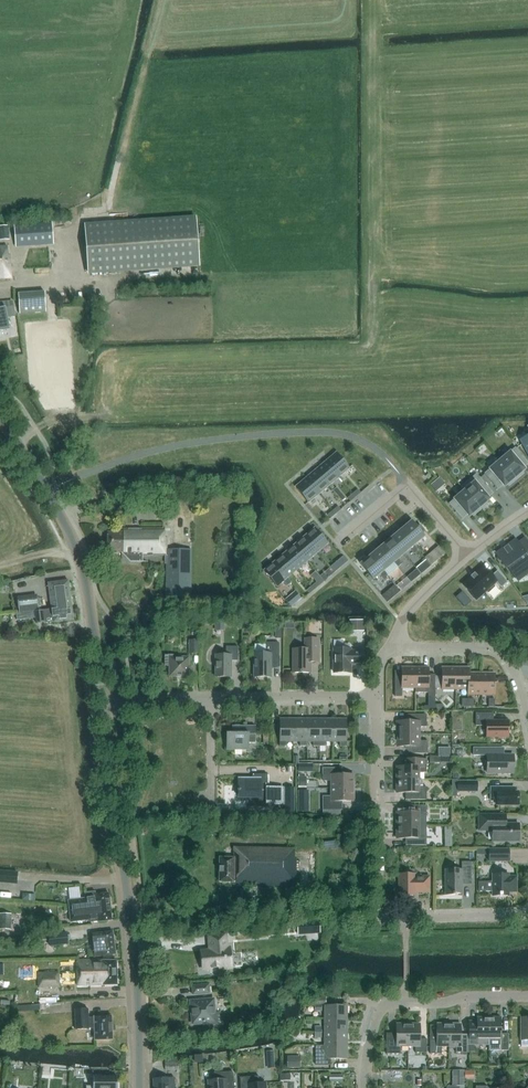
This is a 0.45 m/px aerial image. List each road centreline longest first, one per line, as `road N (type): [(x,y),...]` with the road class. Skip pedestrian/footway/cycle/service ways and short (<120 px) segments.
road 1 (unclassified): [(49,492),(177,445),(304,433),(373,447),(408,483)]
road 2 (tertiary): [(138,1087),(132,938),(103,706)]
road 3 (residential): [(527,912),(391,919),(378,909),(376,697)]
road 4 (residential): [(527,996),(382,1009),(365,1087)]
road 5 (tertiary): [(103,706),(86,584),(49,492)]
road 6 (residential): [(393,647),(501,653),(527,716)]
road 7 (residential): [(376,697),(209,696)]
road 8 (residential): [(393,647),(413,604),(467,555)]

